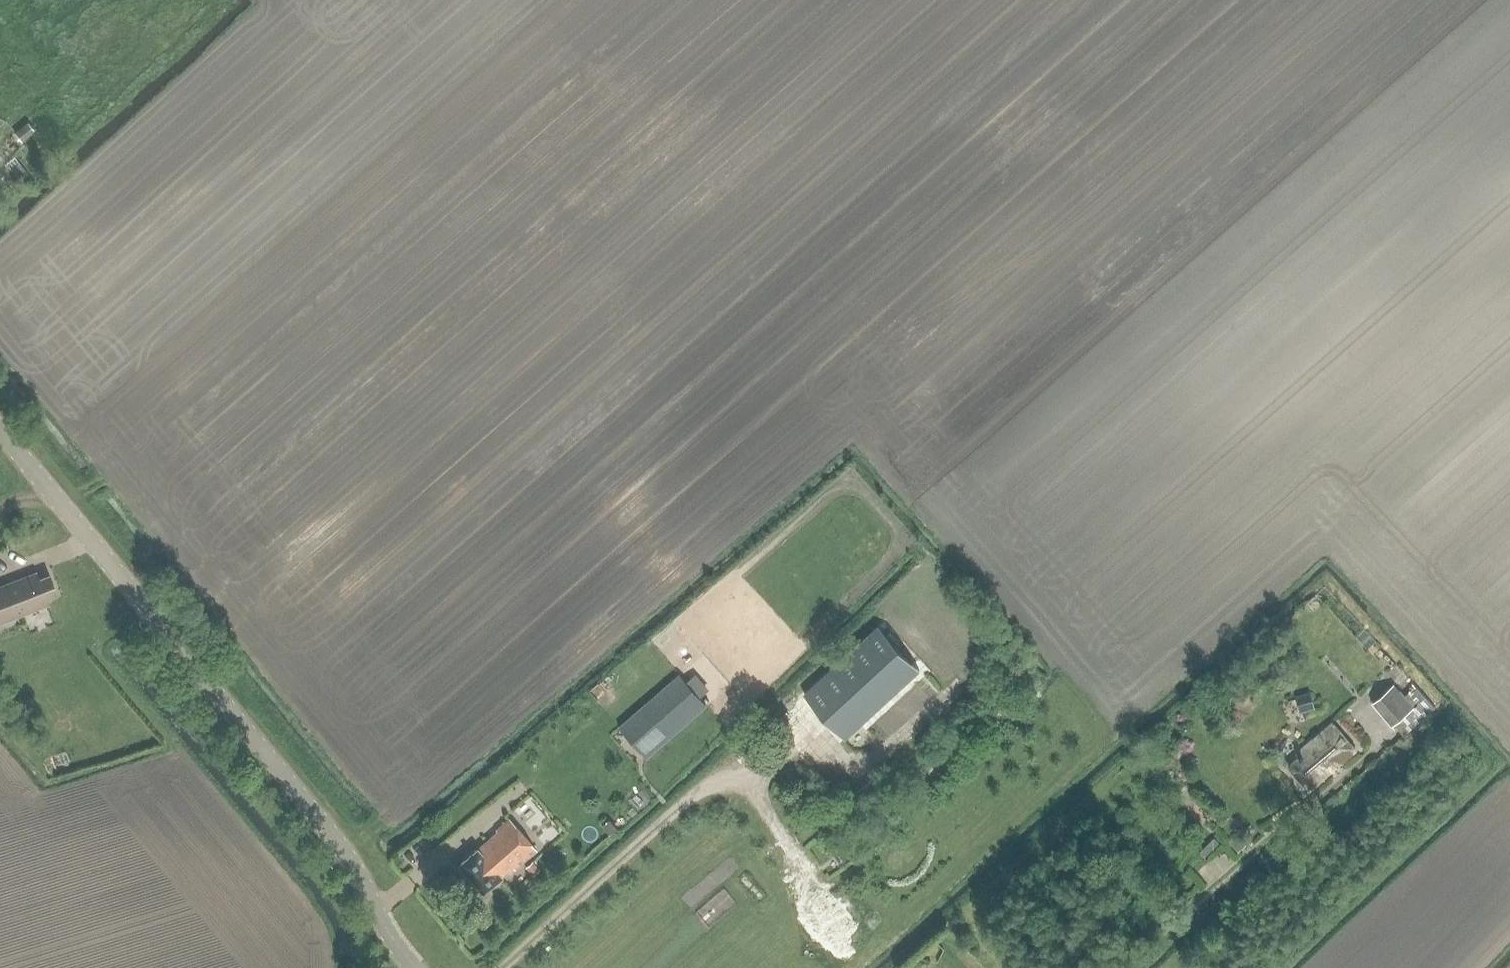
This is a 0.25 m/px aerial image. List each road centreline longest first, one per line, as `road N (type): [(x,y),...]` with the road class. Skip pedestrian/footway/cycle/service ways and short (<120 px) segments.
road 1 (tertiary): [(412,967),(334,837),(0,431)]
road 2 (track): [(502,967),(718,771),(754,786),(795,777),(824,750)]

